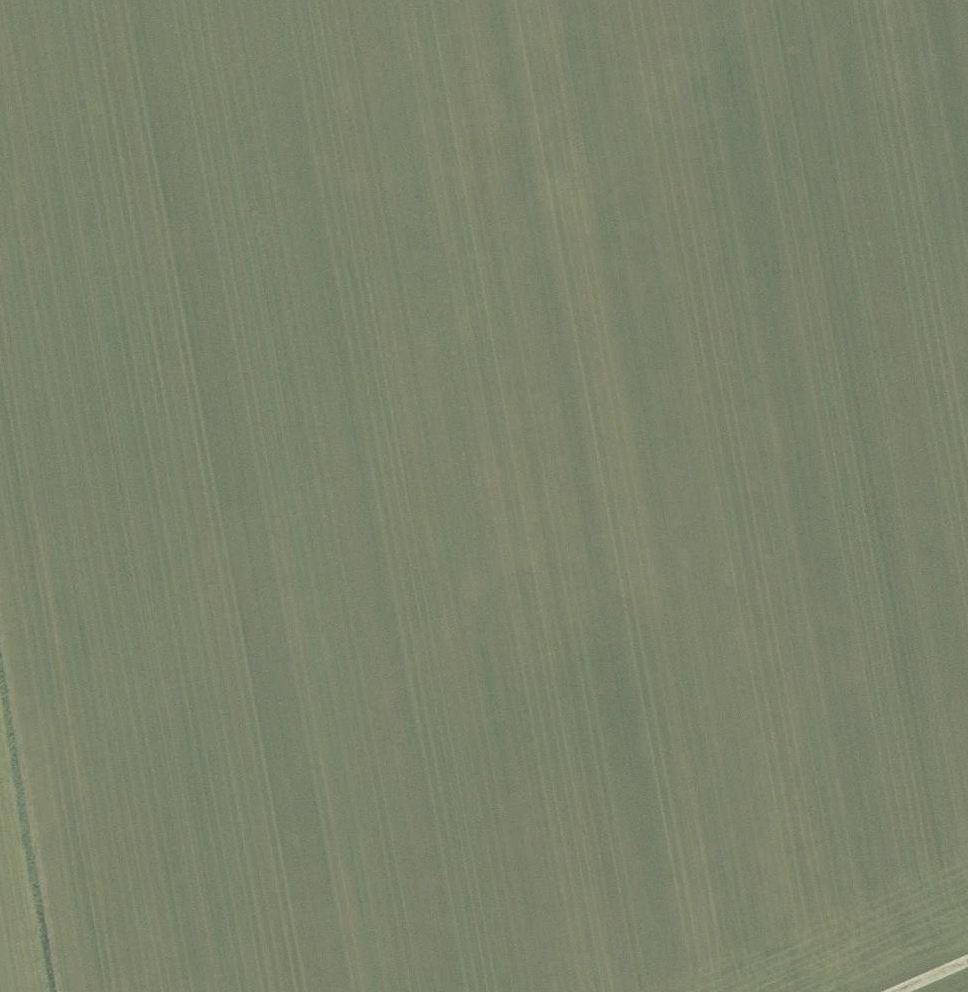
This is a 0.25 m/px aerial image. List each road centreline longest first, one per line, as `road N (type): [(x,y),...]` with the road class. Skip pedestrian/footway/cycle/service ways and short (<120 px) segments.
road 1 (track): [(1,781),(35,991)]

